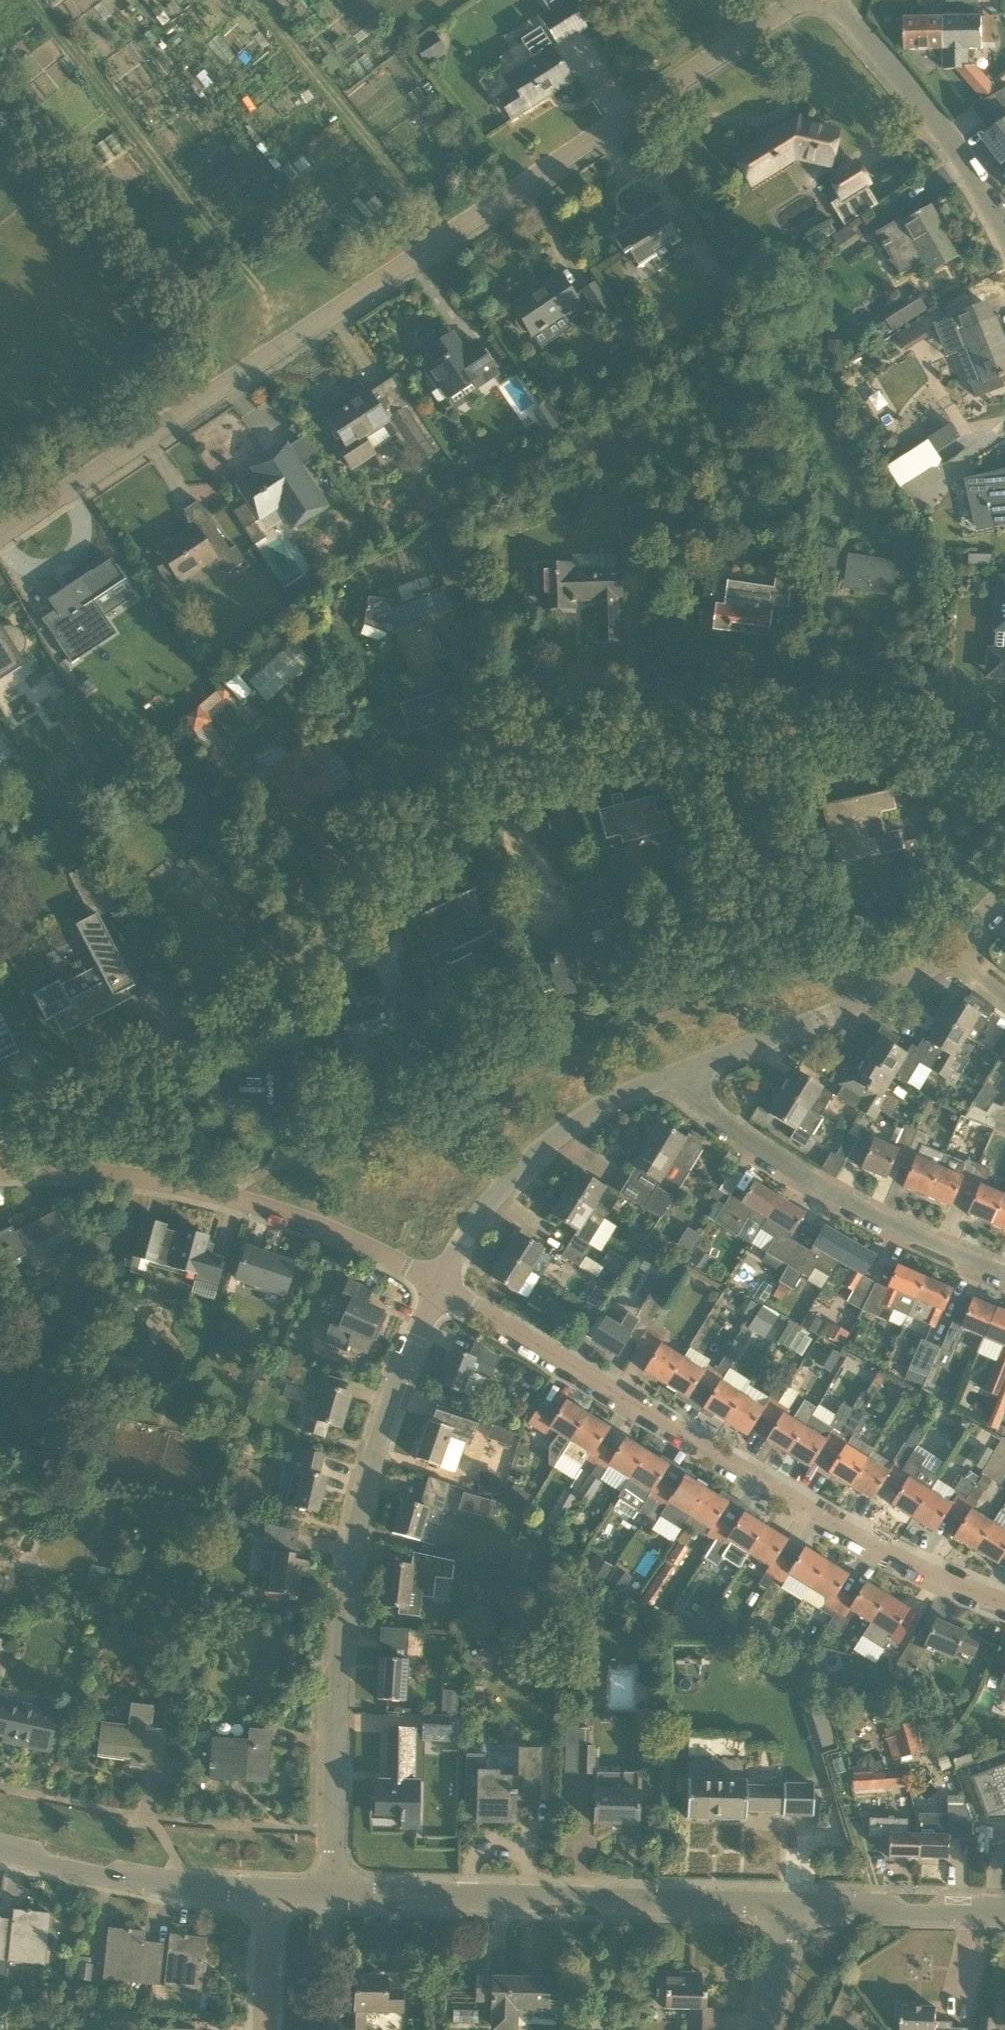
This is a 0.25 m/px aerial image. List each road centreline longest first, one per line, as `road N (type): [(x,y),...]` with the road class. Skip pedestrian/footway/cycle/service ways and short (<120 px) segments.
road 1 (residential): [(0,1137),(276,992),(433,815),(559,744),(618,727),(719,720),(1004,753)]
road 2 (residential): [(0,535),(799,0)]
road 3 (residential): [(1004,1604),(884,1551),(765,1485),(438,1286)]
road 4 (residential): [(332,1893),(341,1652),(357,1531),(401,1372),(438,1286)]
road 5 (tertiary): [(802,1908),(332,1893)]
road 6 (residential): [(438,1286),(268,1208),(159,1181),(0,1165)]
road 7 (residential): [(1004,1273),(840,1200),(745,1142),(671,1075)]
road 8 (residential): [(438,1286),(474,1224),(563,1130),(671,1075)]
road 9 (residential): [(671,1075),(875,998),(952,952)]
road 10 (residential): [(1004,229),(954,143),(837,0)]
road 11 (tertiary): [(269,1895),(95,1874),(0,1851)]
road 12 (tertiary): [(992,1910),(802,1908)]
road 13 (residential): [(266,2029),(269,1895)]
road 14 (residential): [(767,2029),(802,1908)]

